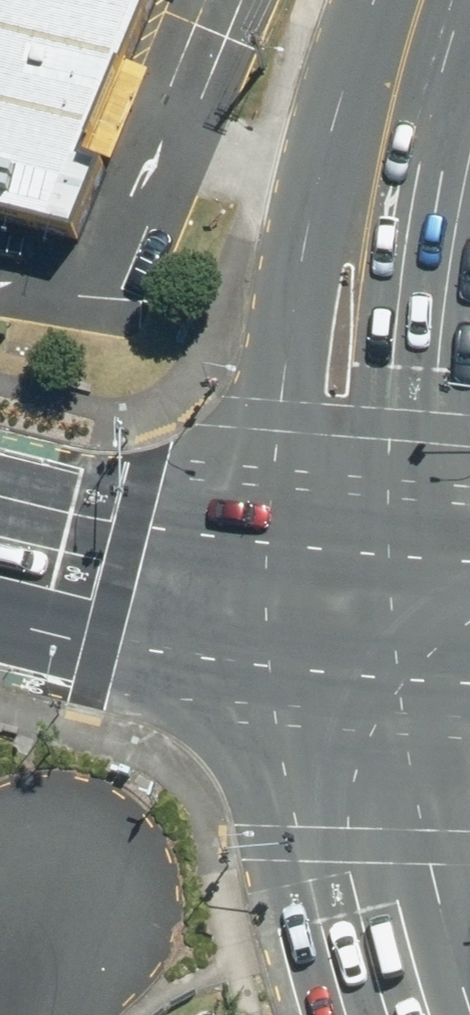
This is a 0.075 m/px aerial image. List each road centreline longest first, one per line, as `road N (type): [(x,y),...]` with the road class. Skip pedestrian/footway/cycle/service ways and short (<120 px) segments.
road 1 (secondary): [(266,610),(288,354),(338,125),(384,0)]
road 2 (secondary): [(469,72),(422,375),(411,626)]
road 3 (secondary): [(394,1014),(343,918),(266,610)]
road 4 (secondary): [(411,626),(468,1014)]
road 5 (primary): [(266,610),(0,546)]
road 6 (primary): [(411,626),(266,610)]
road 7 (unclassified): [(0,1003),(49,885)]

